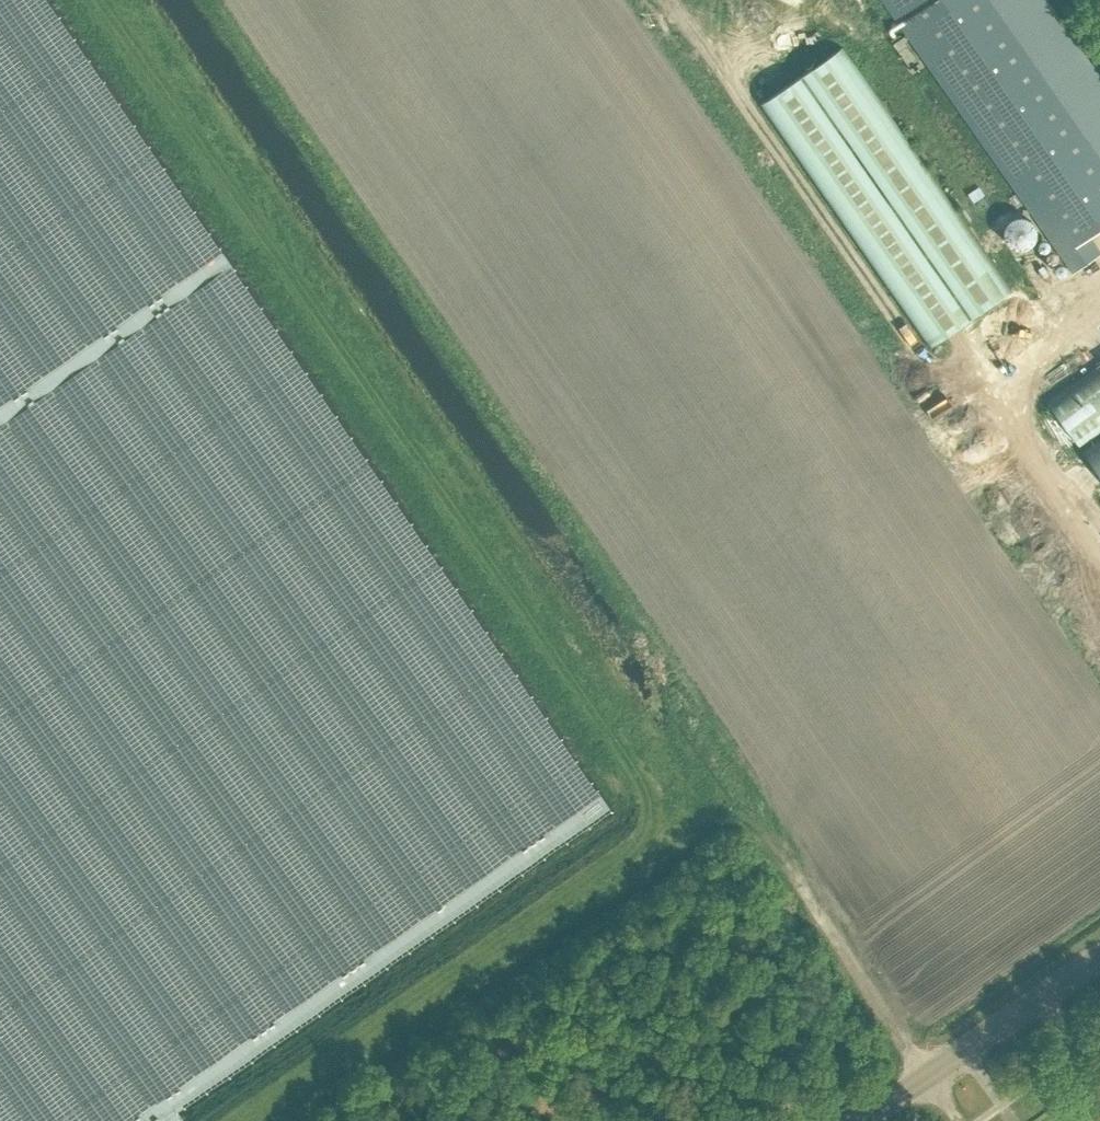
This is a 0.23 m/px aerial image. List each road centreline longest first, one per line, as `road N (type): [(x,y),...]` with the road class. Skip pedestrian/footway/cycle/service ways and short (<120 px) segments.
road 1 (tertiary): [(860,1120),(1099,955)]

